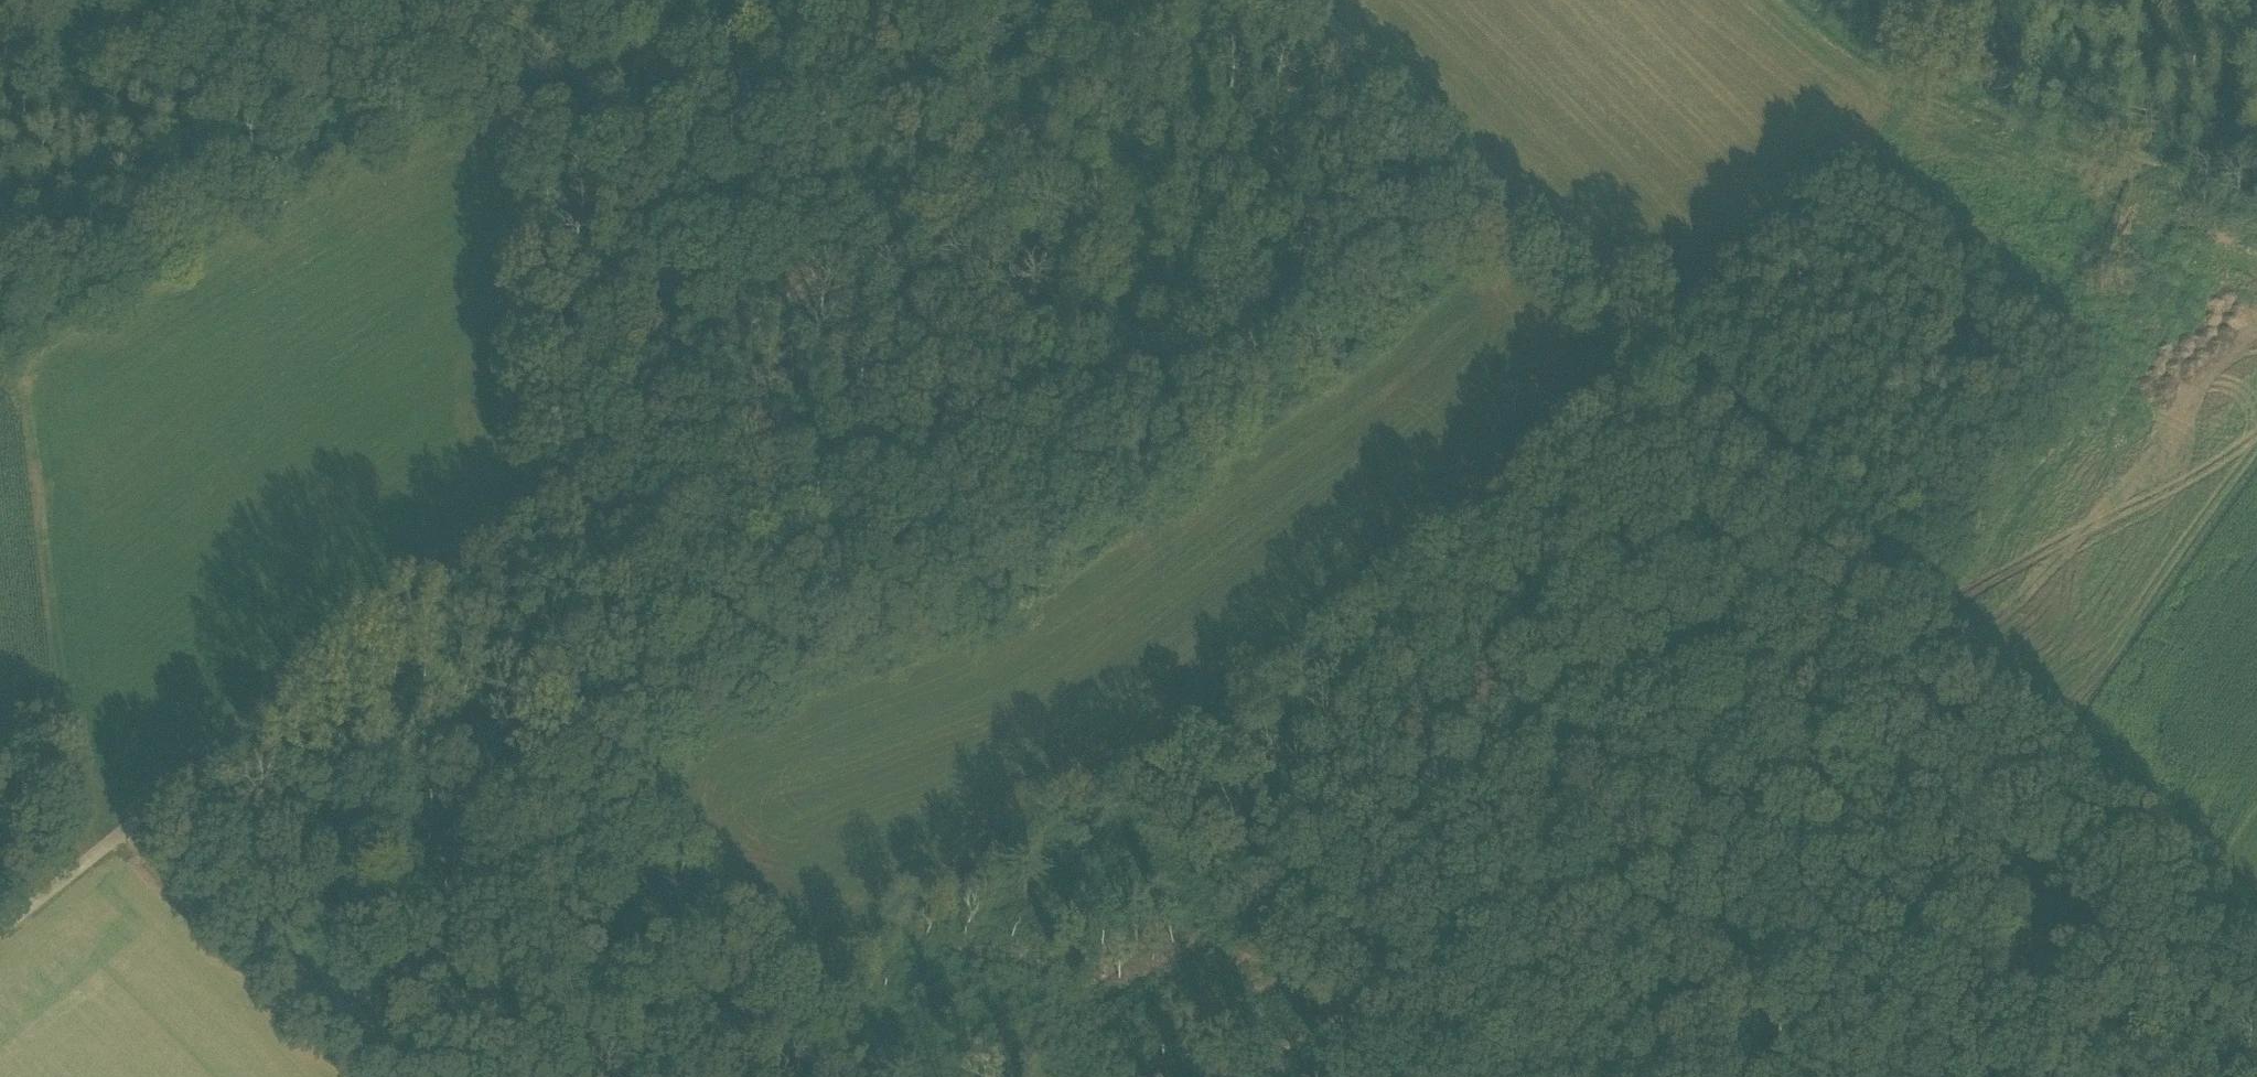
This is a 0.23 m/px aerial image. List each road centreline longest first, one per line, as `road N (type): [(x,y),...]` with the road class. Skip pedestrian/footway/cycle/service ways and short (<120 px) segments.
road 1 (unclassified): [(1221,0),(906,218),(452,559),(0,923)]
road 2 (unclassified): [(2256,927),(1311,0)]
road 3 (track): [(131,819),(397,1076)]

